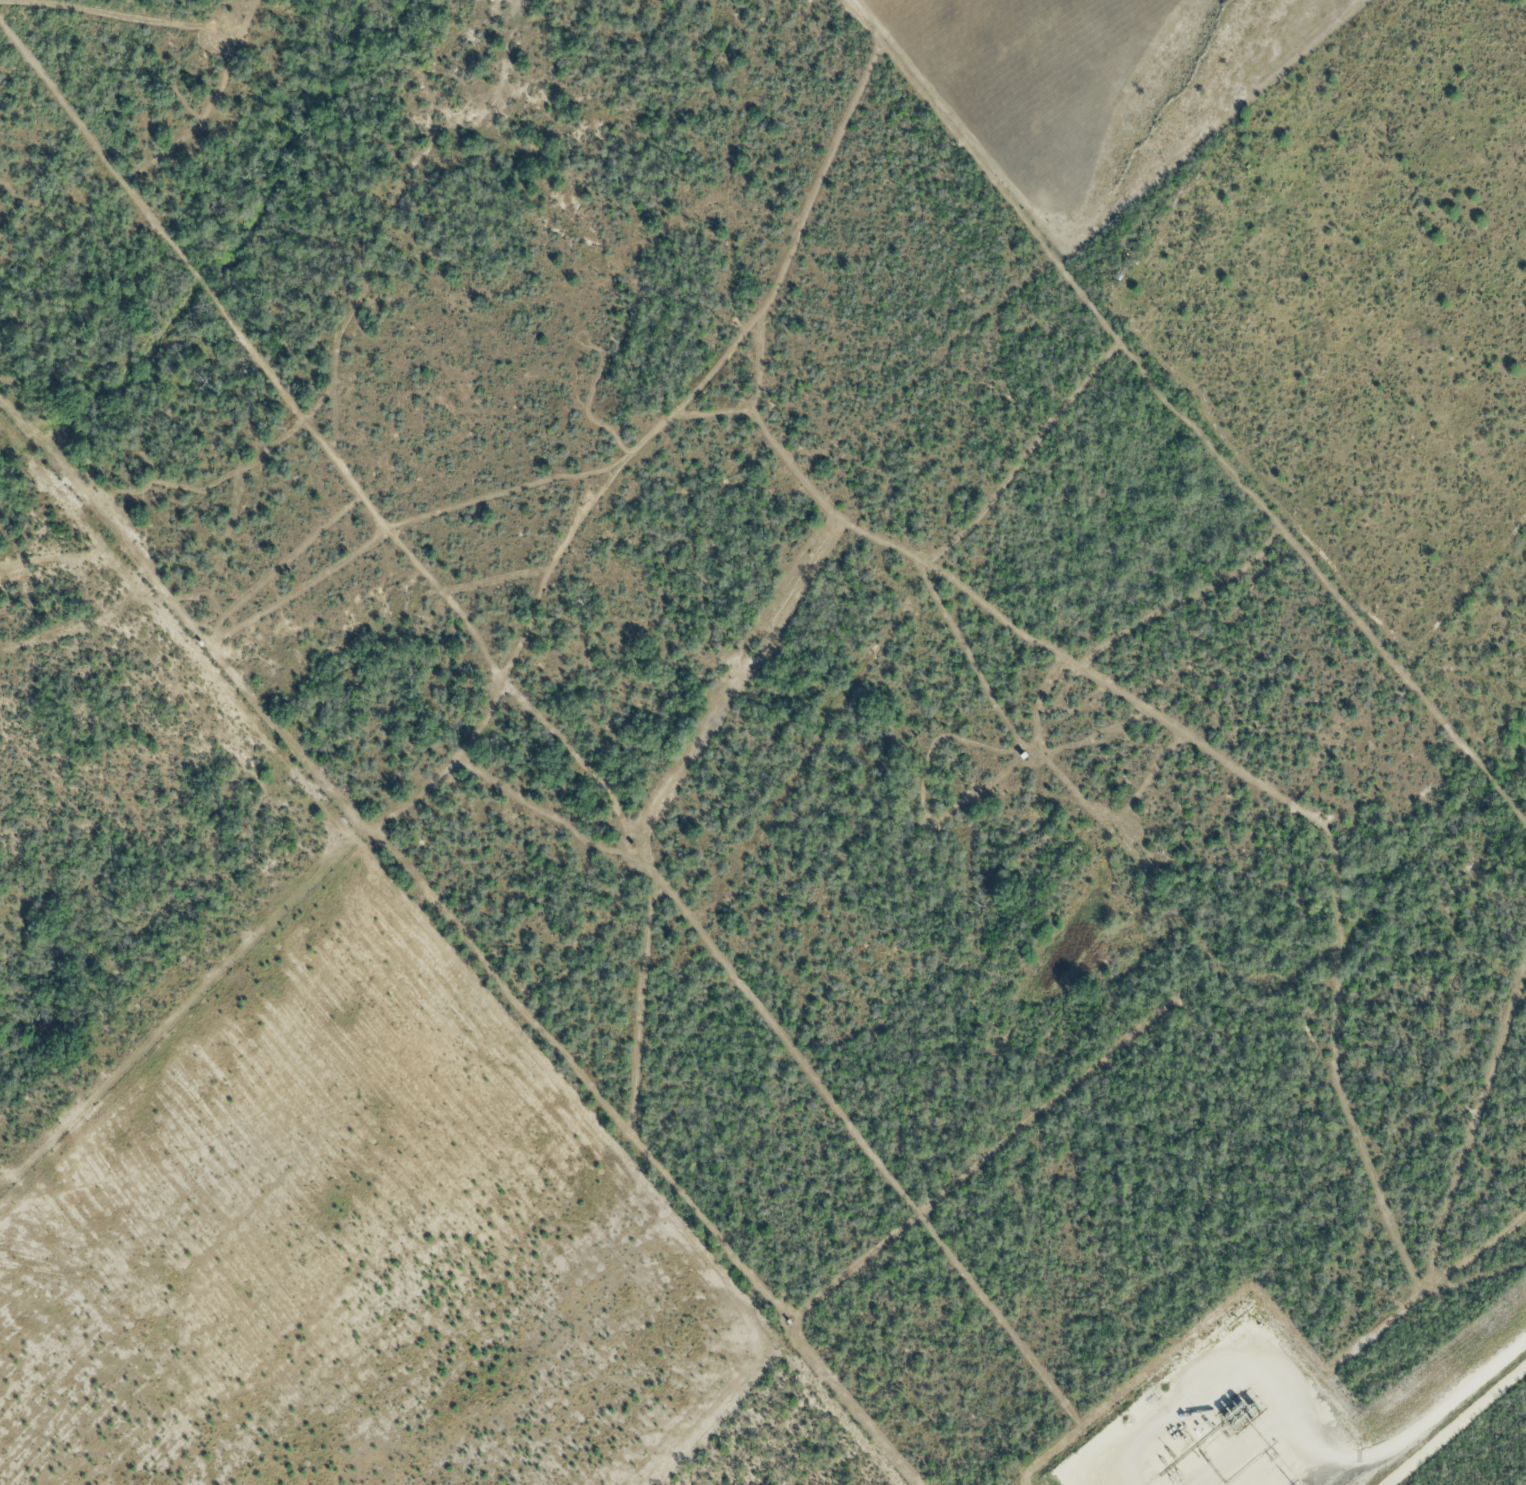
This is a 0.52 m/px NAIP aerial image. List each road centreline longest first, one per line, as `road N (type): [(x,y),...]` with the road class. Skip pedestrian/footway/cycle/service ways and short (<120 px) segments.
road 1 (track): [(1525,1365),(1387,1484)]

